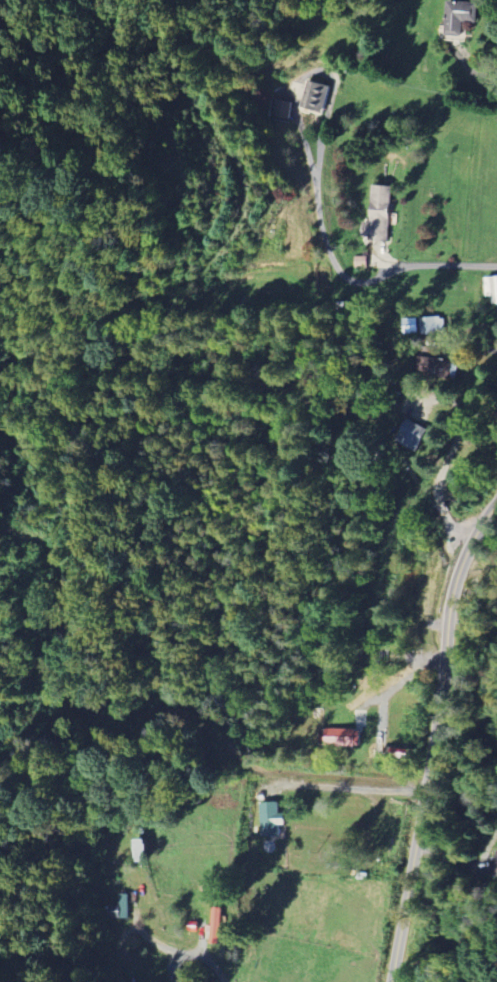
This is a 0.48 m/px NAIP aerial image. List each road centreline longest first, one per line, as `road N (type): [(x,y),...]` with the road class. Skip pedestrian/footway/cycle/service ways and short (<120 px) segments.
road 1 (tertiary): [(391,981),(462,575),(496,500)]

